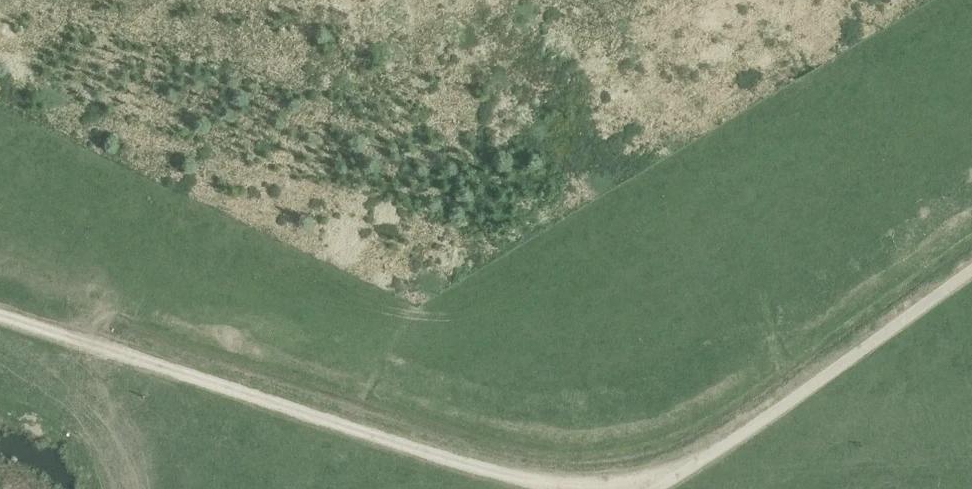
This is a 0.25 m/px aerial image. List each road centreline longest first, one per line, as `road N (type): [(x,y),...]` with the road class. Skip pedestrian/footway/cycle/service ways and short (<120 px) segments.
road 1 (track): [(0,314),(527,479),(590,485),(674,477),(971,270)]

